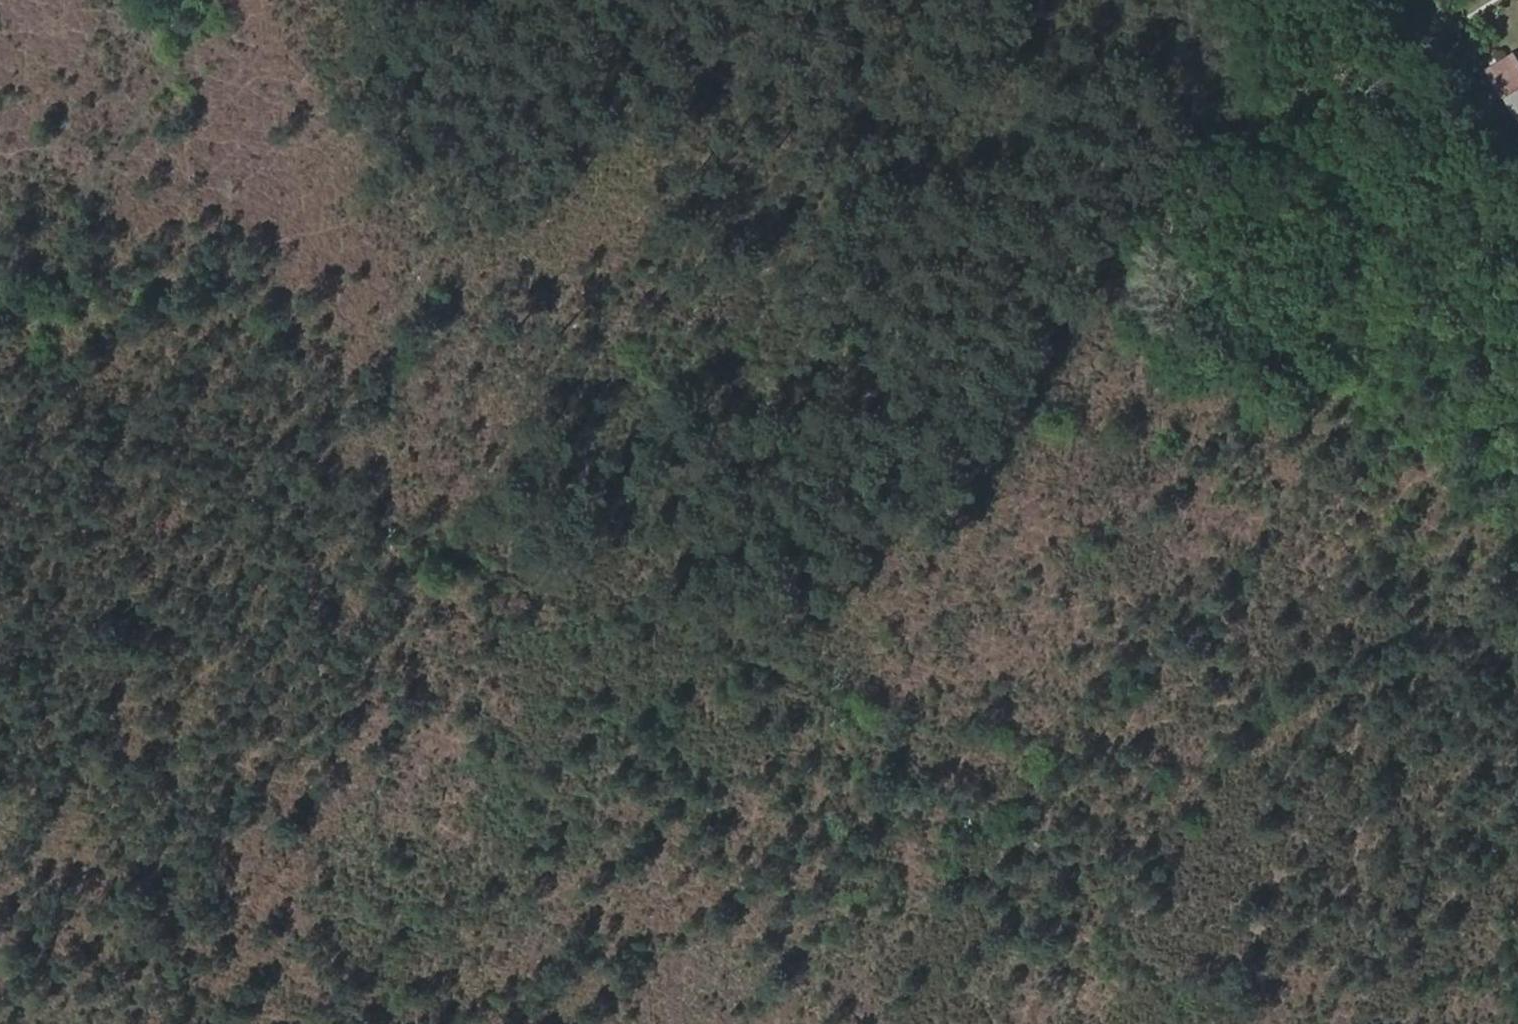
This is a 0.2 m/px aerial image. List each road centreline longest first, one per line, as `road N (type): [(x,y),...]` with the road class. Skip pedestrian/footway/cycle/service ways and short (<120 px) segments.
road 1 (track): [(1403,0),(1517,186)]

